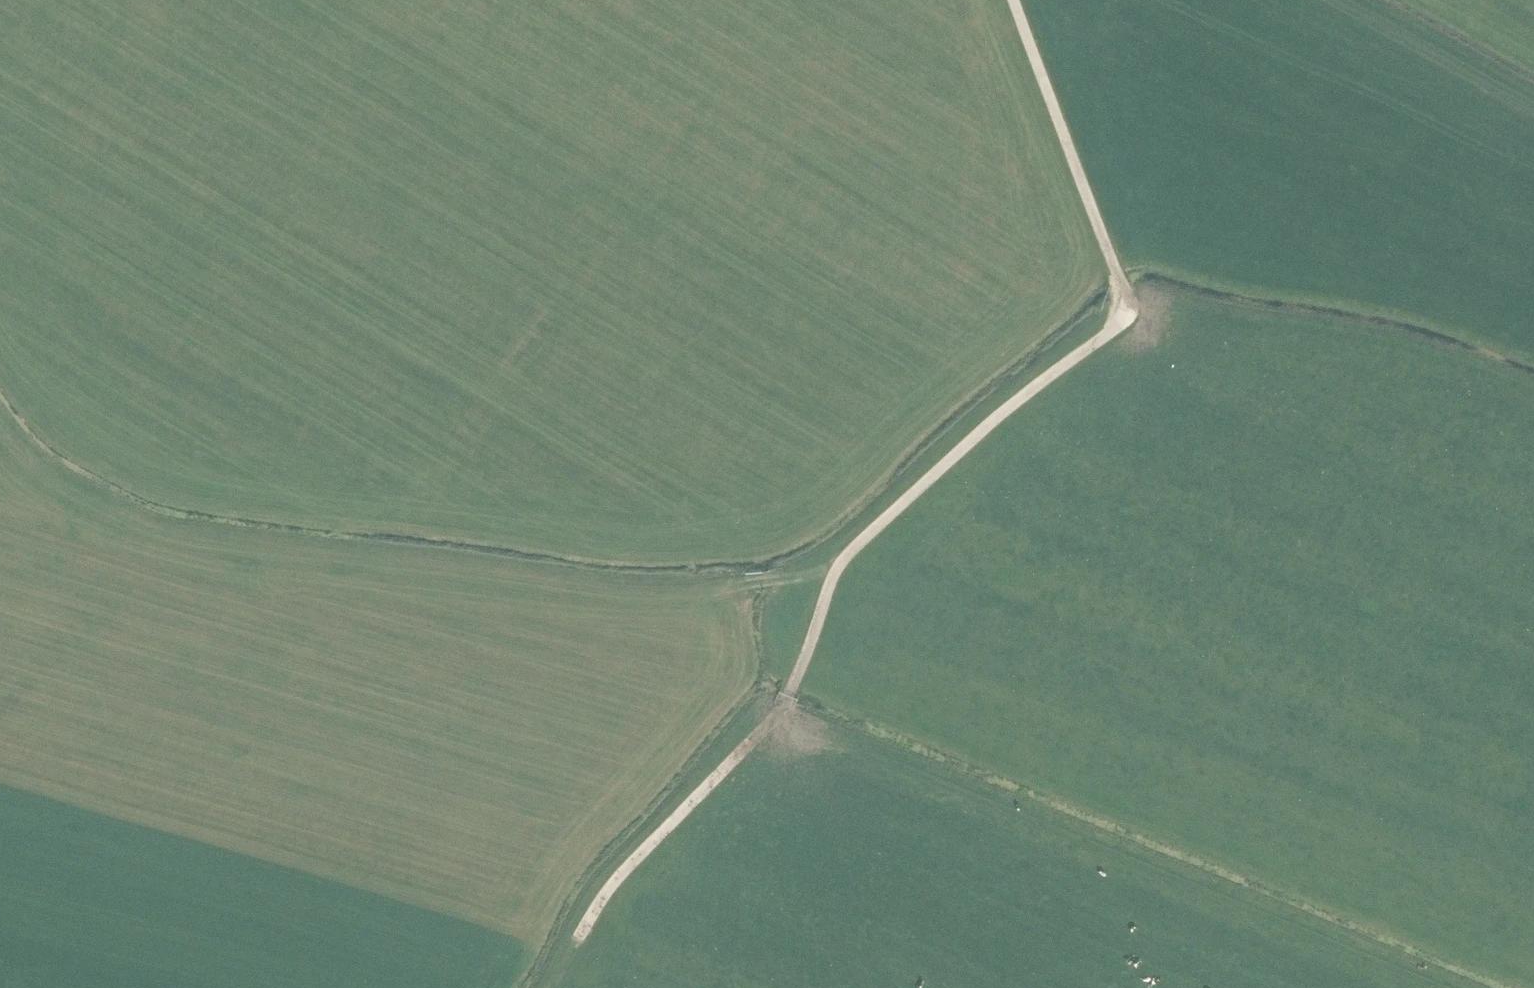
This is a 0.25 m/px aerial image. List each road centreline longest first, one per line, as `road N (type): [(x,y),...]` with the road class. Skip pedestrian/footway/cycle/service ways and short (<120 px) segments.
road 1 (track): [(547,987),(571,941),(621,879),(779,716),(837,569),(1004,414),(1129,312),(1016,0)]

